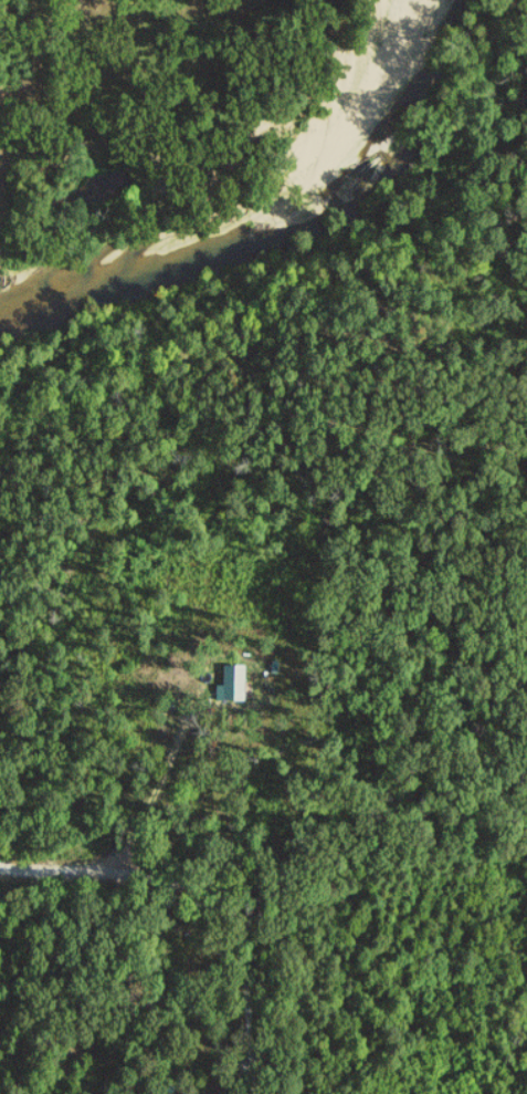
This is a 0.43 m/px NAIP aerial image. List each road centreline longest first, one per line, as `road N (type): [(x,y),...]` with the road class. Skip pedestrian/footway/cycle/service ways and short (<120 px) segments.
road 1 (residential): [(0,863),(101,868),(167,777),(177,740),(196,713),(218,701)]

